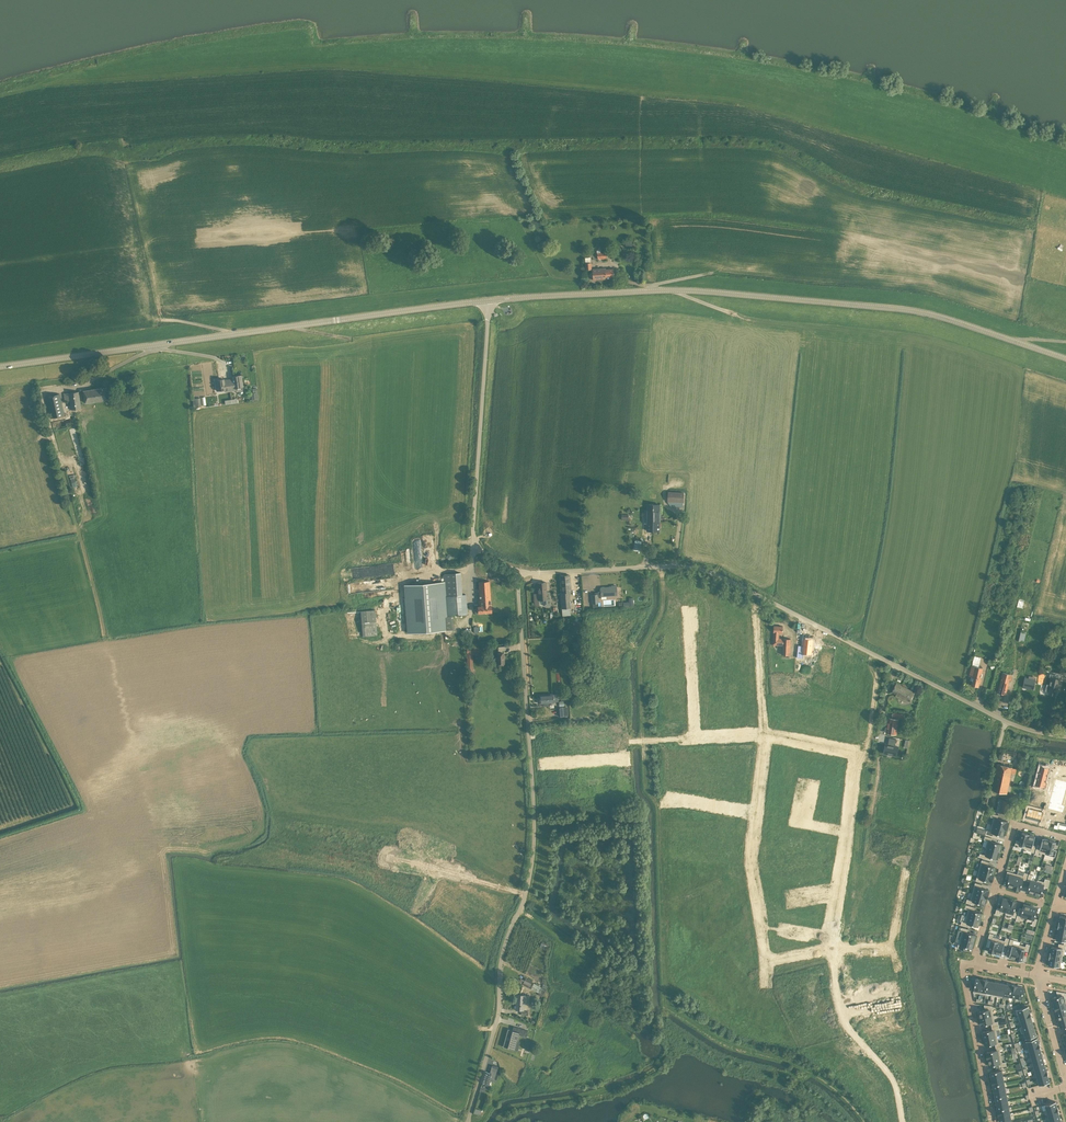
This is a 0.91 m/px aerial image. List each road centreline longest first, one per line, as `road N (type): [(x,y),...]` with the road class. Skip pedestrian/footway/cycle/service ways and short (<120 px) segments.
road 1 (tertiary): [(1065,359),(930,314),(882,308),(684,291),(489,300)]
road 2 (unclassified): [(519,572),(707,571),(1005,721),(1065,736)]
road 3 (unclassified): [(468,1121),(497,1019),(502,953),(531,862),(519,572)]
road 4 (tertiary): [(0,367),(489,300)]
road 5 (unclassified): [(519,572),(474,539),(489,300)]
road 6 (residential): [(895,947),(928,774),(856,757)]
road 7 (residential): [(762,934),(679,936),(675,868),(751,867)]
road 8 (residential): [(831,948),(856,757)]
road 9 (residential): [(903,1121),(894,1082),(842,1012),(831,948)]
road 10 (residential): [(697,736),(629,740),(629,758),(539,764)]
road 11 (residential): [(991,1121),(964,963)]
road 12 (residential): [(689,607),(697,736)]
road 13 (residential): [(756,611),(763,733)]
road 14 (residential): [(996,890),(1015,825),(1065,838)]

